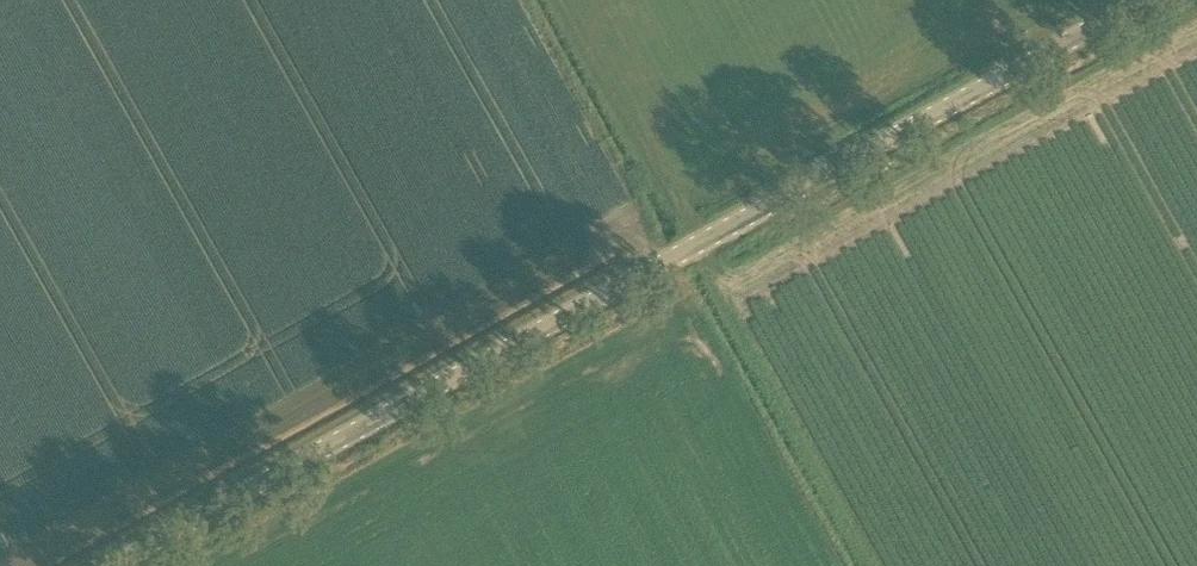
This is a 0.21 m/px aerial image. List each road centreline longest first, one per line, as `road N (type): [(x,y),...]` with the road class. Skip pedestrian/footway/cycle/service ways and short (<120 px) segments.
road 1 (unclassified): [(183,565),(1187,0)]

